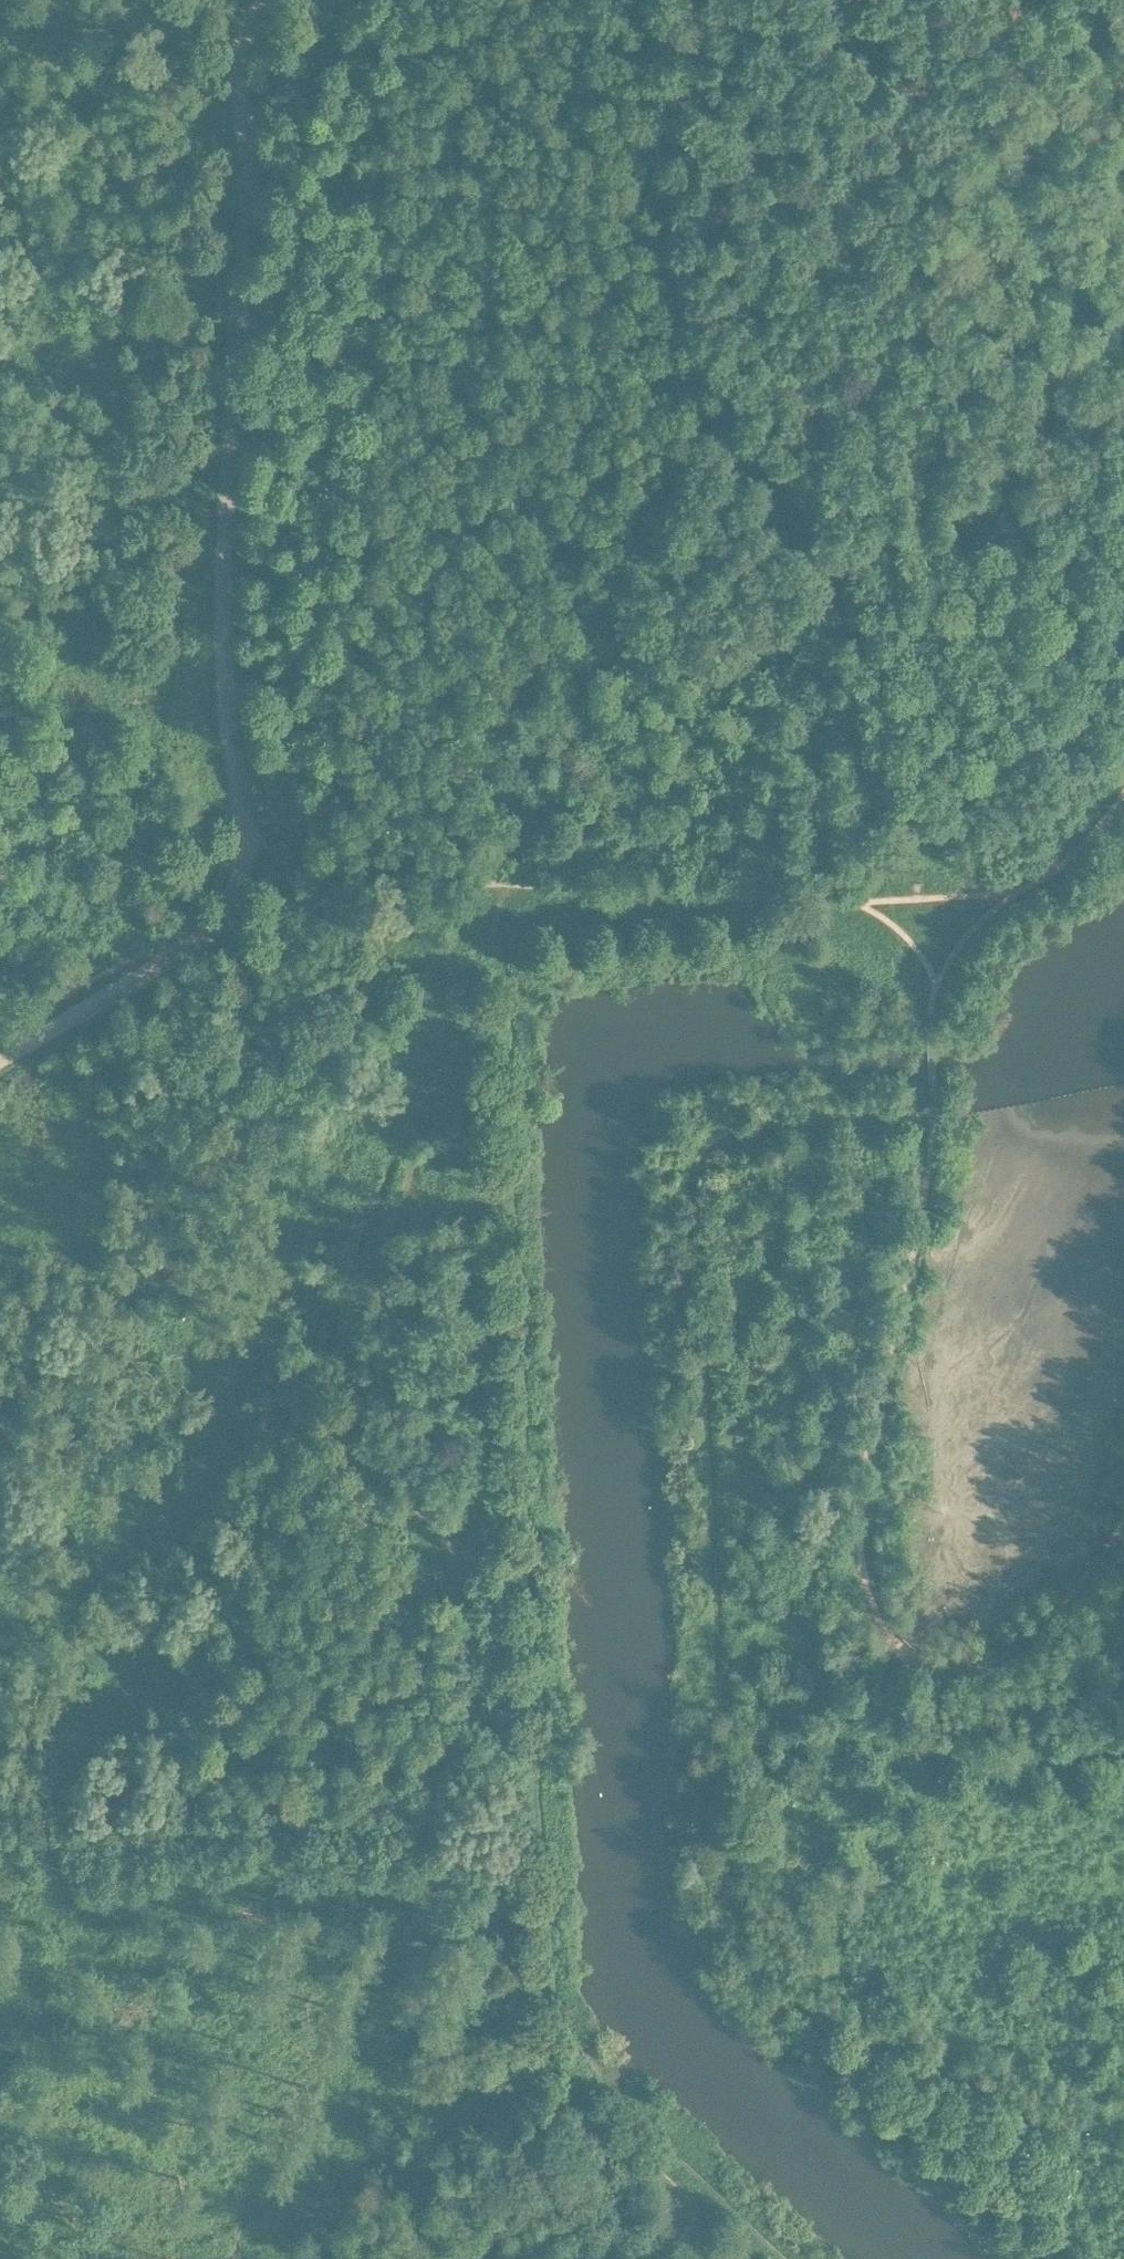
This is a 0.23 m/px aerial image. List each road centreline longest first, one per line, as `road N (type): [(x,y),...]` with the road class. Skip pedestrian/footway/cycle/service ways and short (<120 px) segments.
road 1 (track): [(1065,2258),(768,1986),(1040,2134),(1123,2111)]

